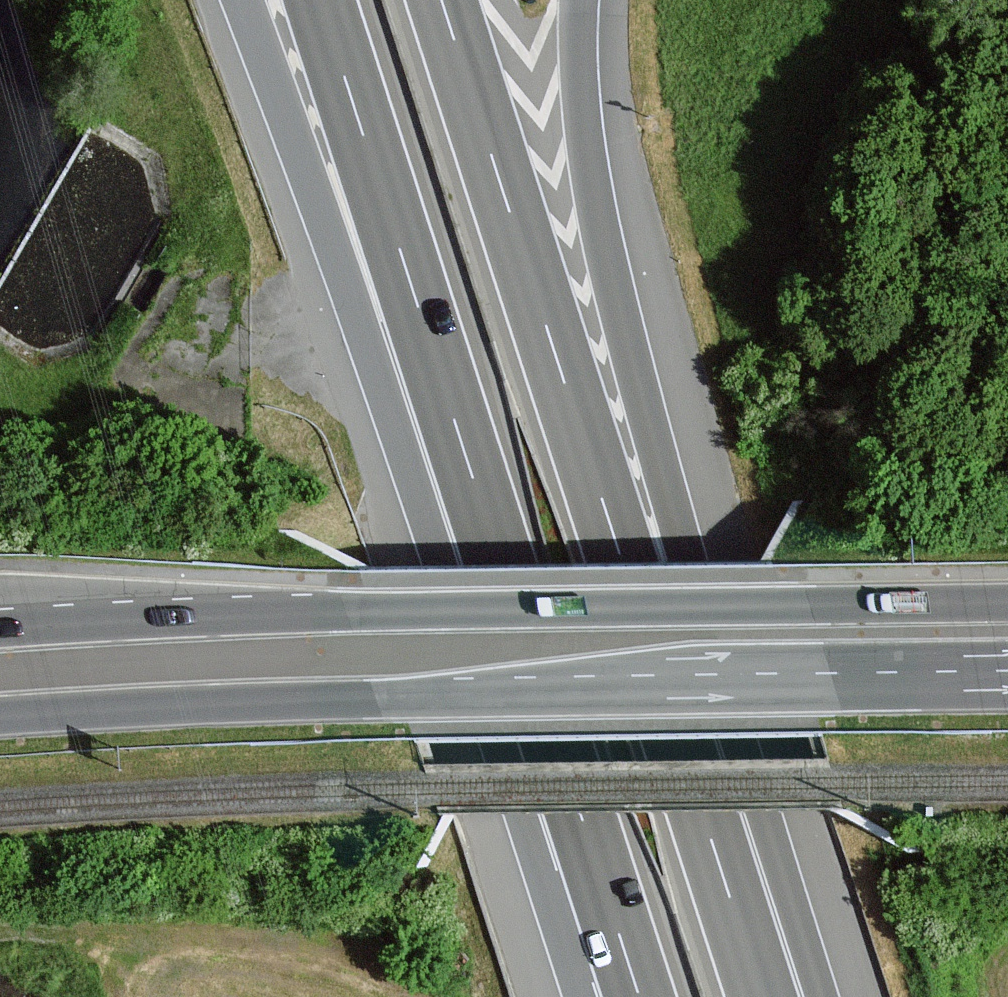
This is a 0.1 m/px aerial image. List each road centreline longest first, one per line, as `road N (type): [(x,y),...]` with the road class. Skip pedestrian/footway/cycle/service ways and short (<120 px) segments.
road 1 (secondary): [(0,717),(1007,681)]
road 2 (secondary): [(1007,601),(0,626)]
road 3 (motorway): [(728,885),(439,0)]
road 4 (motorway): [(728,885),(589,153),(583,0)]
road 5 (motorway): [(439,370),(639,996)]
road 6 (motorway): [(261,0),(439,370)]
road 7 (motorway): [(319,0),(439,370)]
road 8 (track): [(216,996),(113,947),(0,934)]

